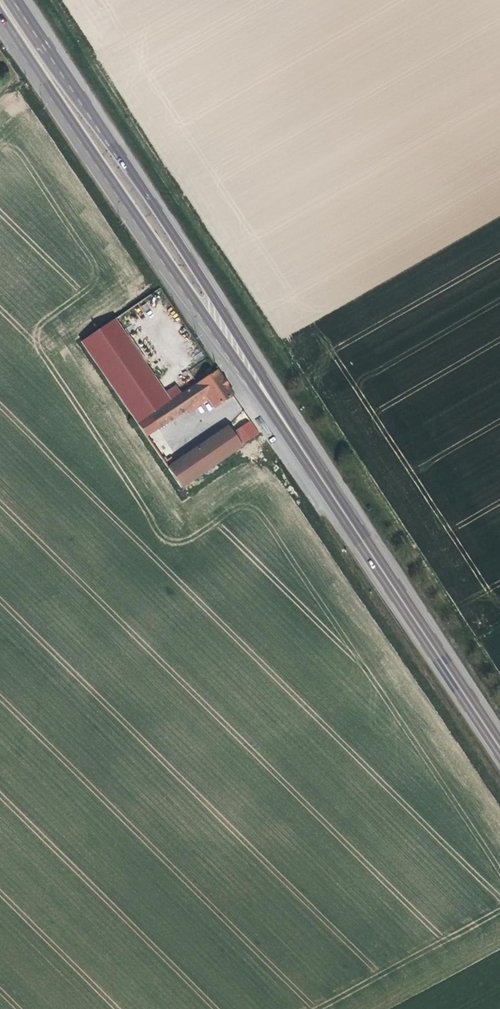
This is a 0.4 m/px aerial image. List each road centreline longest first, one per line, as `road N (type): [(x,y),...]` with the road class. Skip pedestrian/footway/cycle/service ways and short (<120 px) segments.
road 1 (track): [(64,0),(499,677)]
road 2 (primary): [(262,387),(217,302),(13,0)]
road 3 (primary): [(0,16),(221,341),(262,387)]
road 4 (primary): [(499,745),(262,387)]

